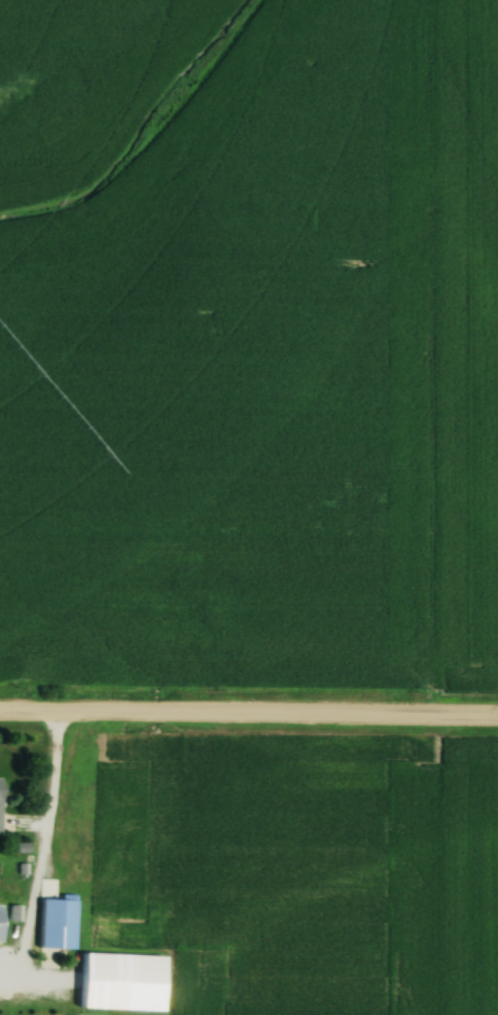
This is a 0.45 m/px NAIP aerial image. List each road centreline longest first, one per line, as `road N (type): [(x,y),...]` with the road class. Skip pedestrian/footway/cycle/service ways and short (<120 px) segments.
road 1 (residential): [(0,712),(497,717)]

